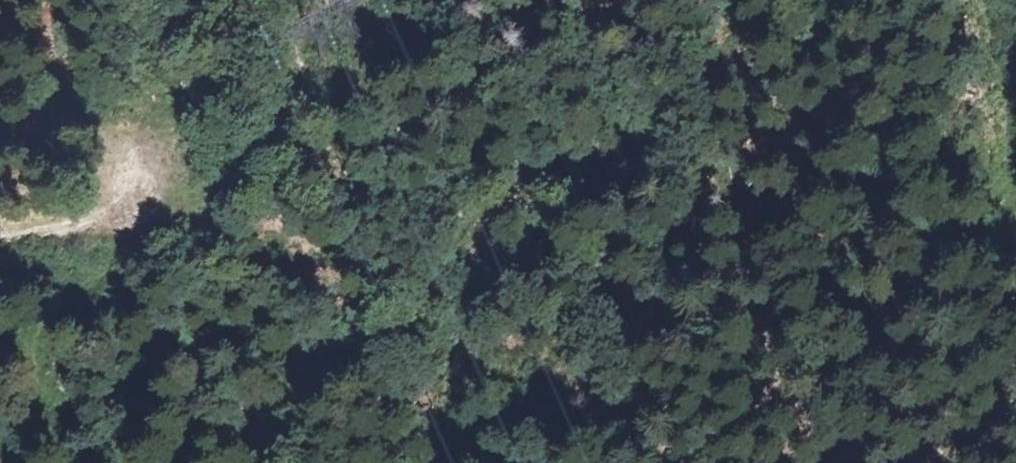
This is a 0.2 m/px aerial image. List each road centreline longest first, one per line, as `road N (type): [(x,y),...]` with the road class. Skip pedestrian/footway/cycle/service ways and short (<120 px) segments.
road 1 (track): [(121,225),(116,259),(24,346),(32,391),(66,419),(105,431),(141,381),(186,352),(382,351),(453,234),(492,190),(542,158),(623,134),(680,94),(717,47),(730,0)]
road 2 (track): [(0,239),(201,217)]
road 3 (track): [(980,0),(1015,177)]

